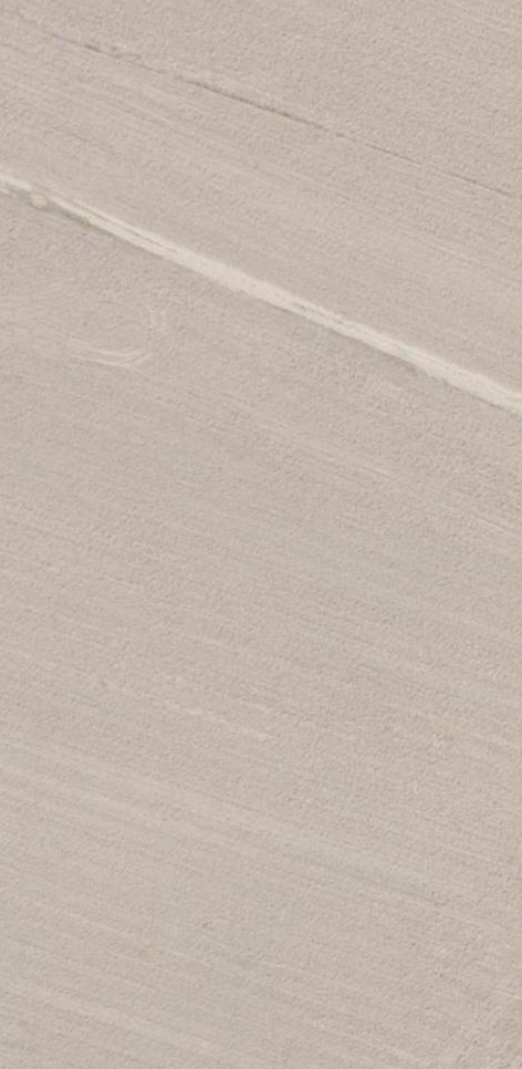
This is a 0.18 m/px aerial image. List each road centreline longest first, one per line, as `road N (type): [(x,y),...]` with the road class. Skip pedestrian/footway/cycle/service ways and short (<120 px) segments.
road 1 (track): [(0,183),(521,406)]

